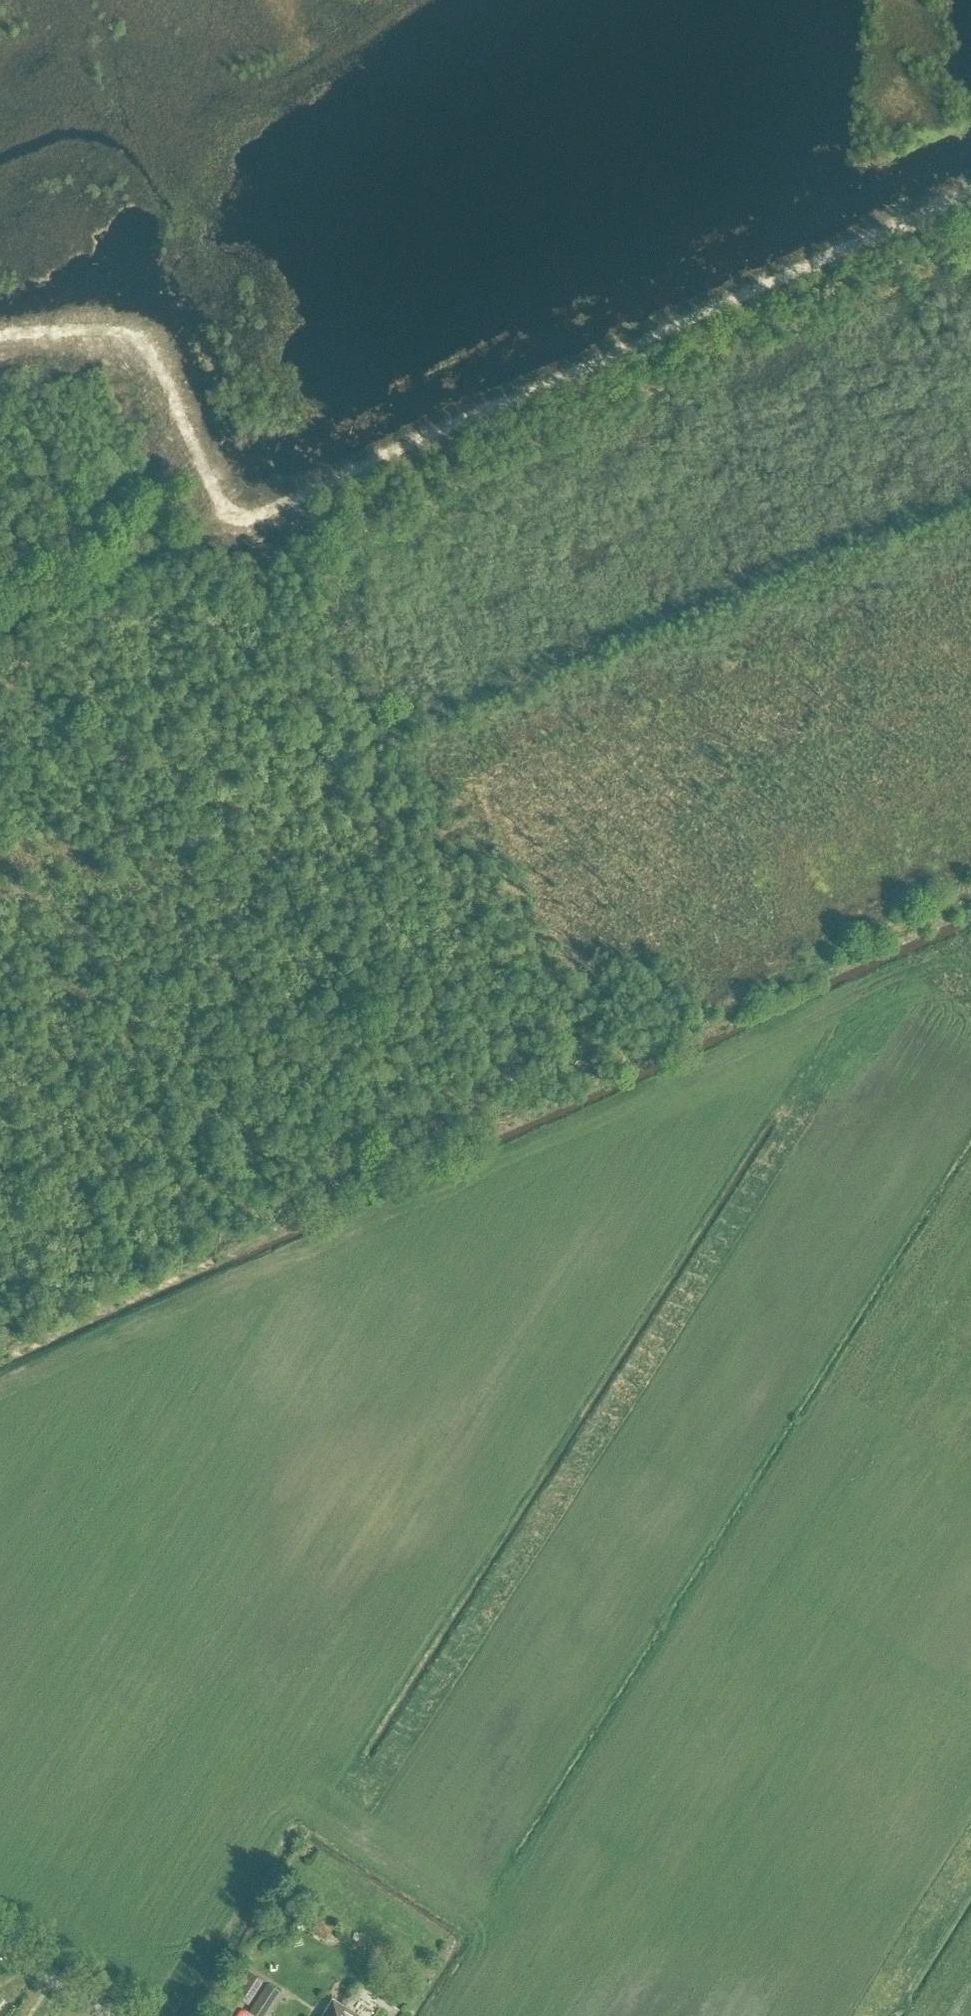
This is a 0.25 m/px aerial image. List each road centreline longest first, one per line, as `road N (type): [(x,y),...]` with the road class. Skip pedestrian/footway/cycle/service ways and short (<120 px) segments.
road 1 (unclassified): [(104,2015),(0,1951)]

